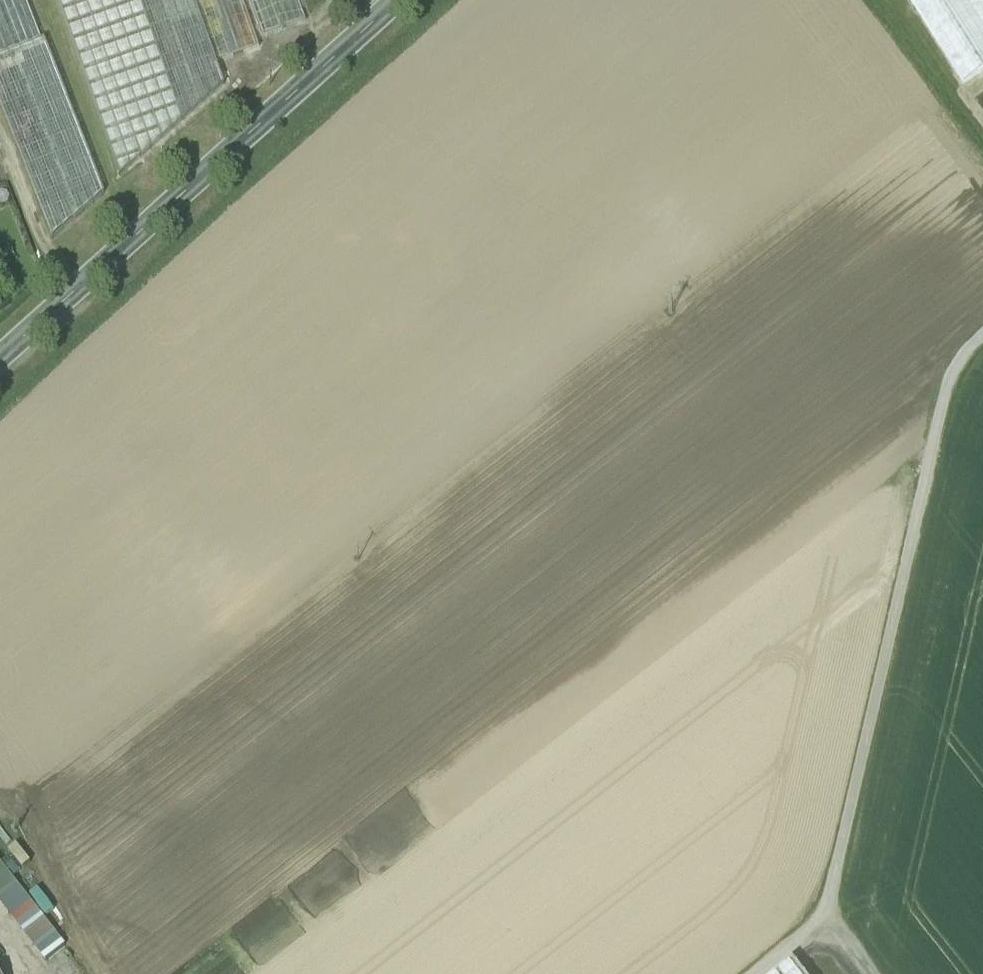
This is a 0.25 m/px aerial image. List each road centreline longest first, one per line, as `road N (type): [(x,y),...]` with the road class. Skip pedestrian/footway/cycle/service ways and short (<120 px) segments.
road 1 (track): [(982,331),(956,355),(835,932),(778,973)]
road 2 (tertiary): [(0,355),(396,0)]

